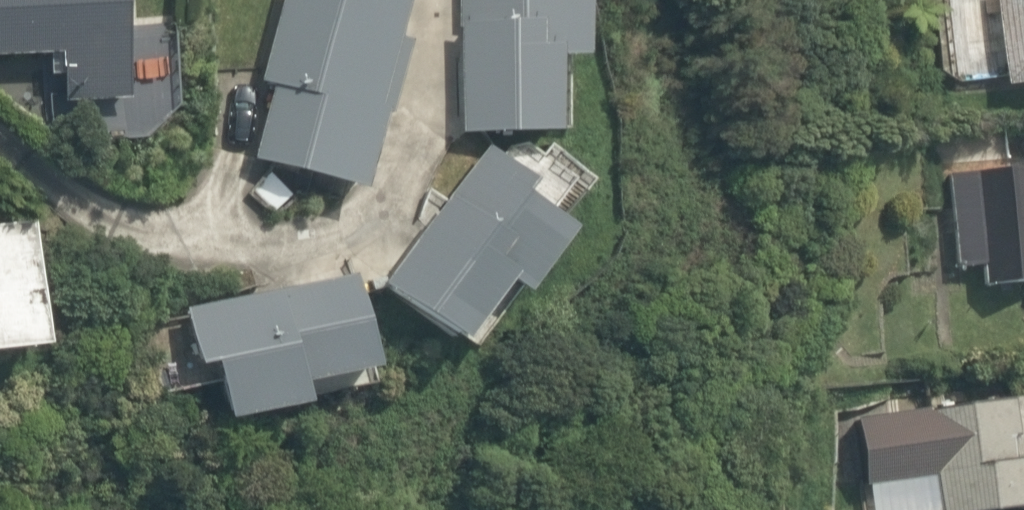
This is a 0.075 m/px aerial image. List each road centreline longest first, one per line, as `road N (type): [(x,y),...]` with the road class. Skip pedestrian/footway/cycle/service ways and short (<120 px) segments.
road 1 (residential): [(431,0),(416,149),(373,237),(325,261),(285,259),(148,225),(0,126)]

